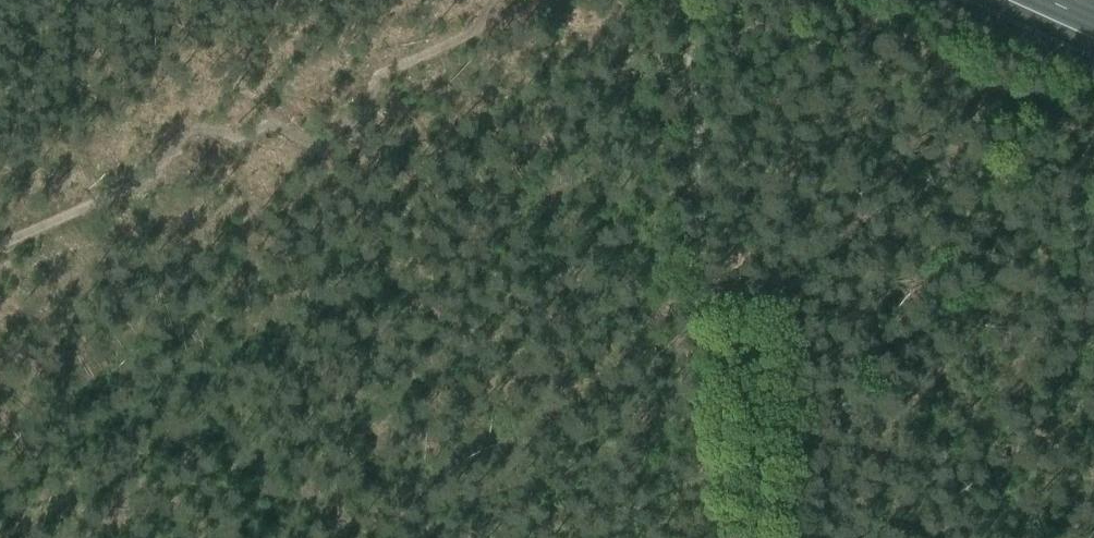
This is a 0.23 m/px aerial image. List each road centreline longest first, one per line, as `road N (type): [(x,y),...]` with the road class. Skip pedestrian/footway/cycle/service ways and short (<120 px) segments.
road 1 (track): [(0,239),(557,0)]
road 2 (track): [(689,0),(710,294),(758,359),(774,537)]

